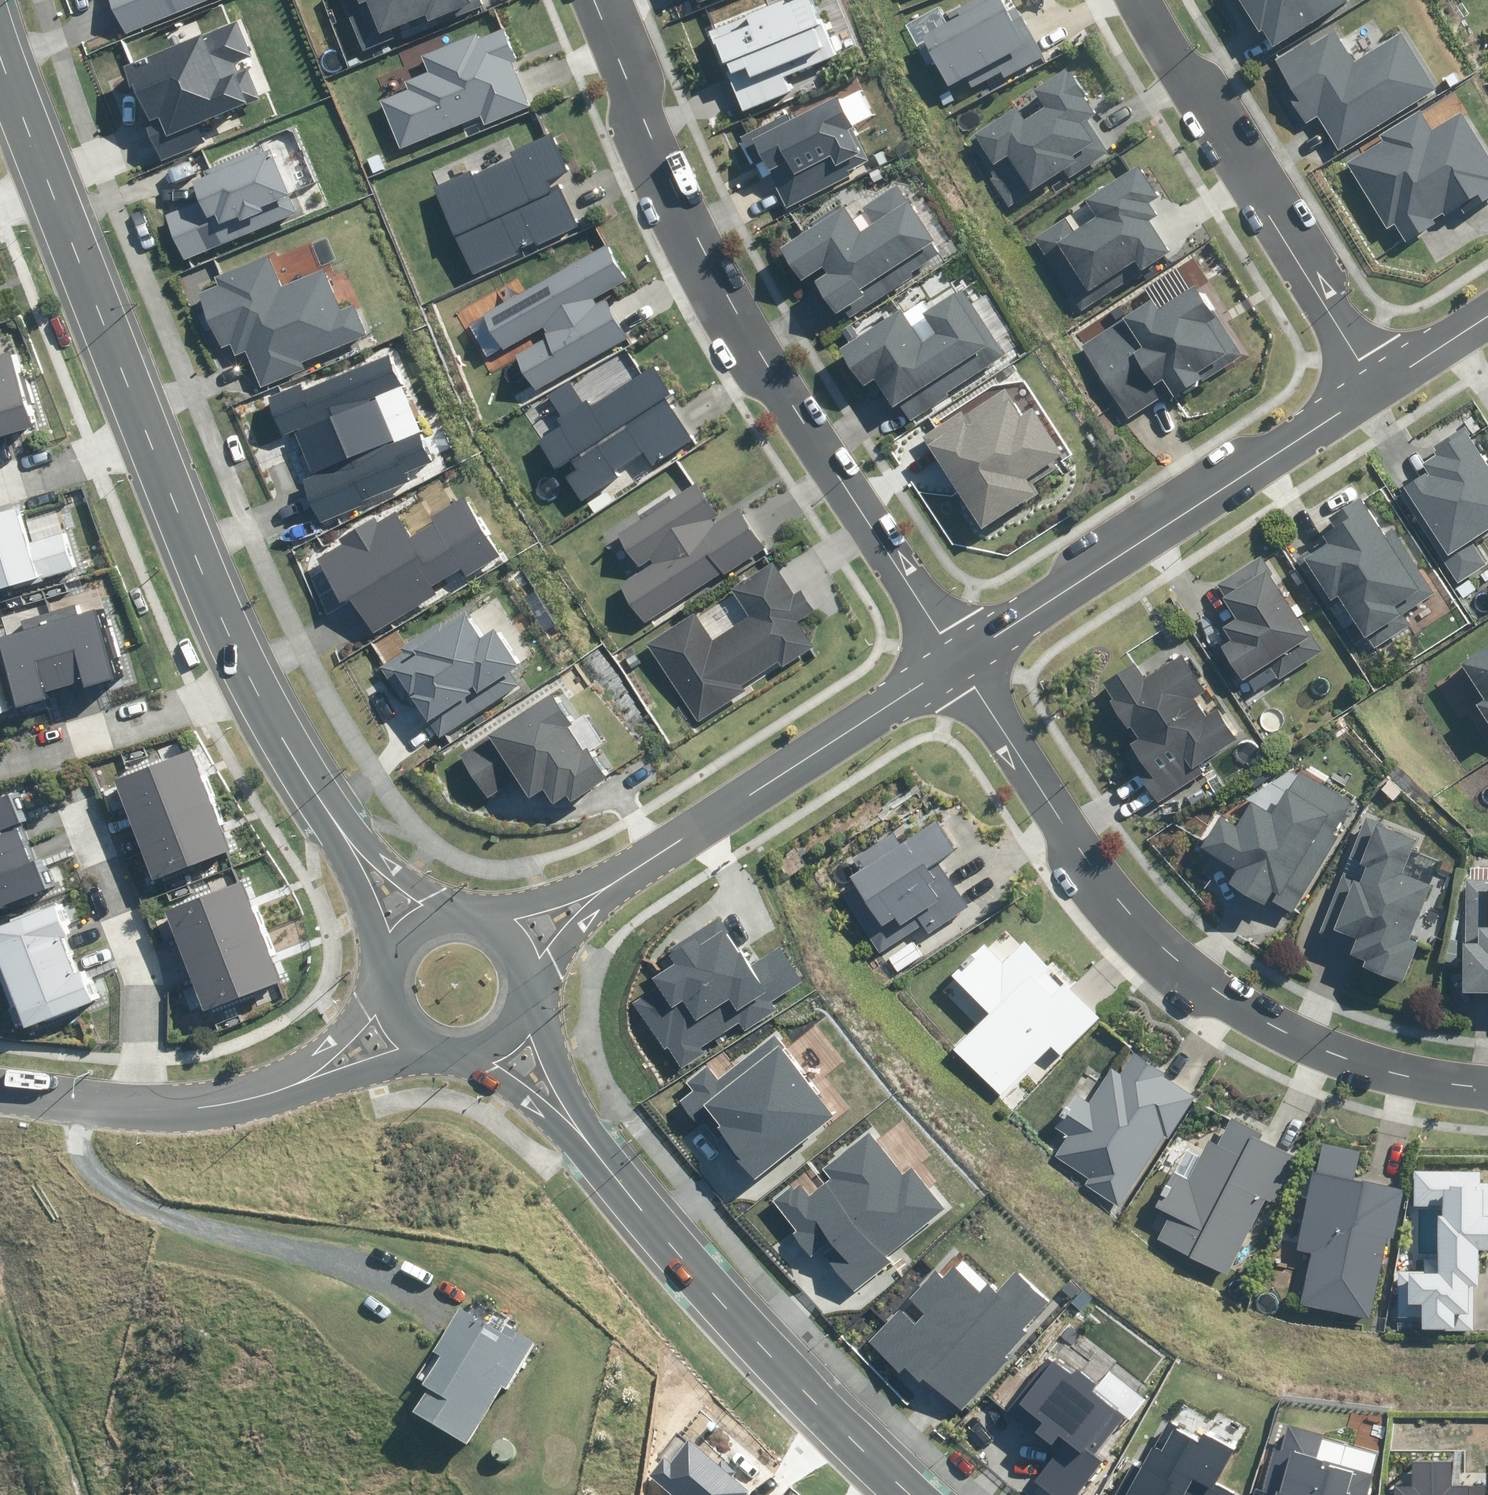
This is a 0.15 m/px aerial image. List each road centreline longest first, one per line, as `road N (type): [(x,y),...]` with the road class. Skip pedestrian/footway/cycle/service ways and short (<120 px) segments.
road 1 (residential): [(593,0),(715,267),(957,664)]
road 2 (residential): [(957,664),(1065,826),(1129,908),(1198,971),(1281,1029),(1390,1071),(1487,1086)]
road 3 (residential): [(957,664),(1374,389)]
road 4 (secondary): [(603,1148),(793,1375),(914,1494)]
road 5 (residential): [(1374,389),(1137,0)]
road 6 (residential): [(629,876),(957,664)]
road 7 (residential): [(143,1107),(144,1019),(74,811)]
road 8 (tertiary): [(53,184),(155,435)]
road 9 (tertiary): [(155,435),(255,685)]
road 10 (residential): [(0,767),(255,685)]
road 11 (secondary): [(432,1050),(288,1101),(227,1105)]
road 12 (secondary): [(227,1105),(332,1041),(389,978)]
road 13 (tertiary): [(327,806),(461,913)]
road 14 (tertiary): [(392,961),(327,806)]
road 15 (secondary): [(603,1148),(509,1091),(468,1055)]
road 16 (residential): [(155,435),(0,489)]
road 17 (secondary): [(529,1002),(603,1148)]
road 18 (tertiary): [(0,35),(53,184)]
road 19 (residential): [(629,876),(530,999)]
road 20 (residential): [(479,916),(629,876)]
road 21 (secondary): [(0,1090),(143,1107)]
road 22 (tertiary): [(255,685),(327,806)]
road 23 (residential): [(1374,389),(1487,316)]

